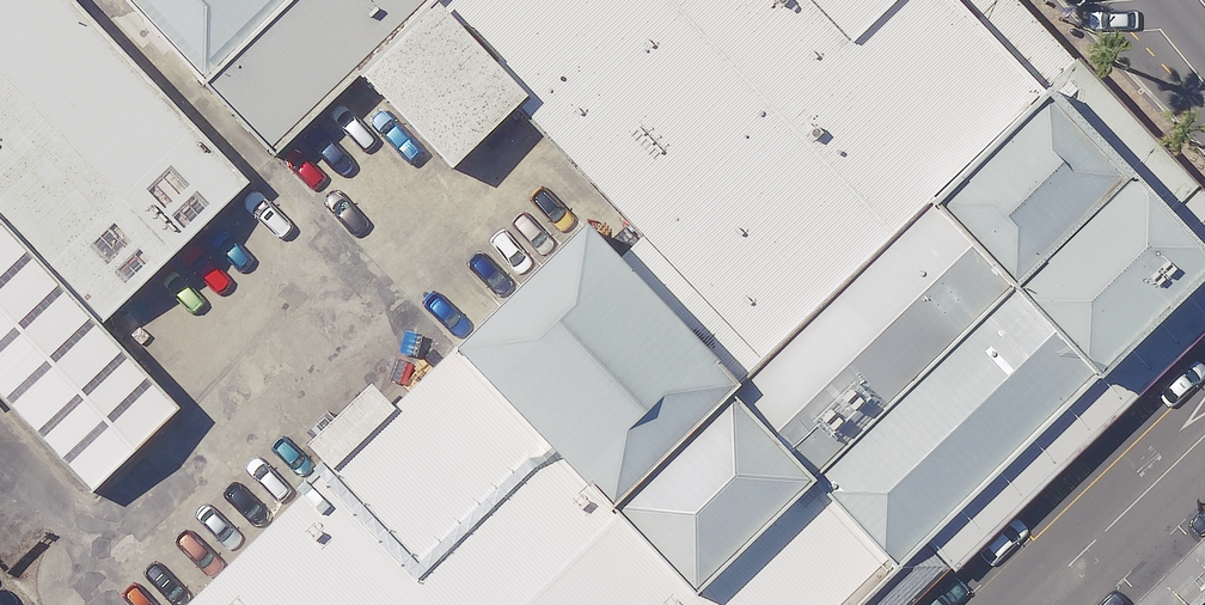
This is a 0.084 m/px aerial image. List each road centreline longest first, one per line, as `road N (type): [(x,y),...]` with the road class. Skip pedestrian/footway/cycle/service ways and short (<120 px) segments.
road 1 (unclassified): [(1028,604),(1204,435)]

